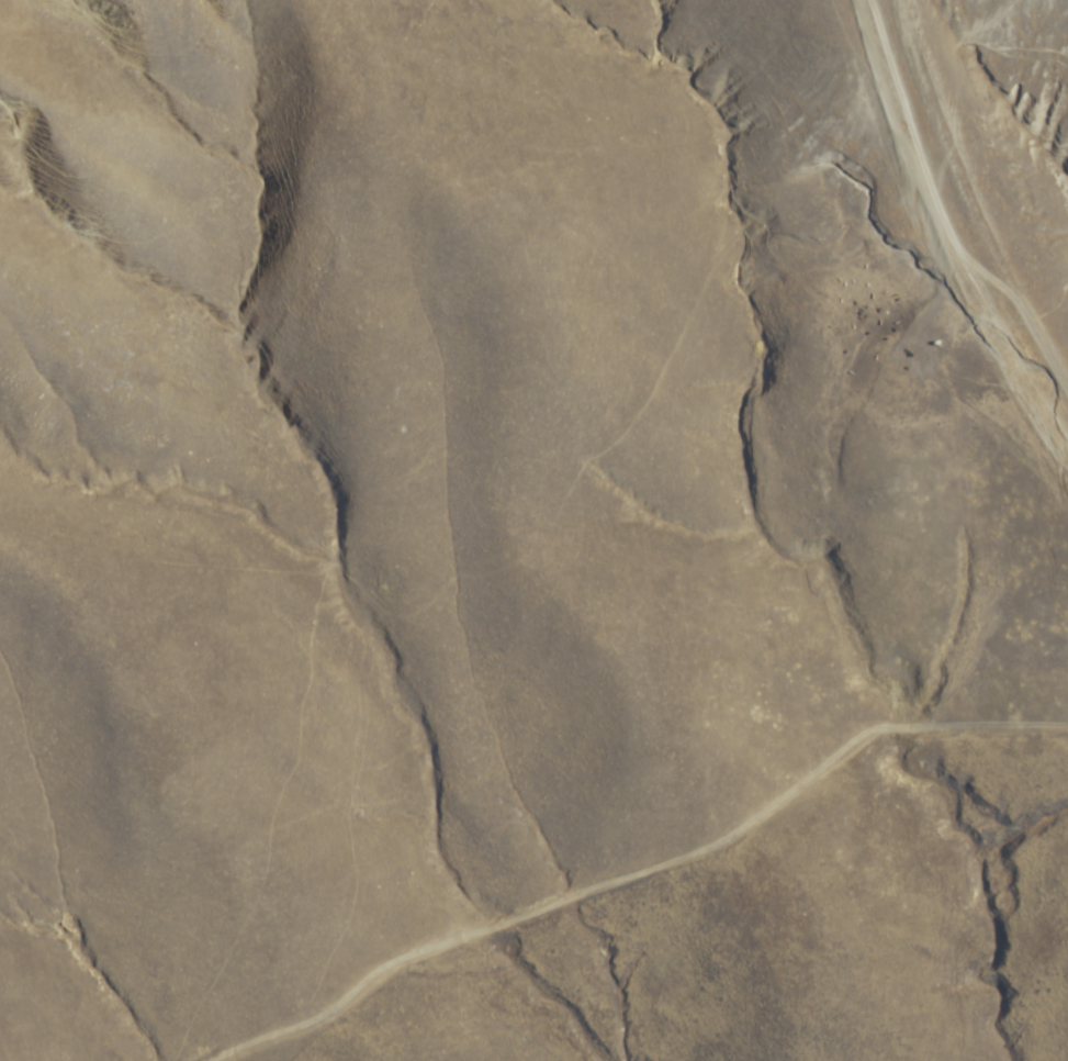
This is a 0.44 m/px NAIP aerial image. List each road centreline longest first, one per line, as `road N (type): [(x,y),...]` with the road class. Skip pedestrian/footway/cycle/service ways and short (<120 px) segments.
road 1 (track): [(1067,602),(847,57),(847,20),(837,0)]

